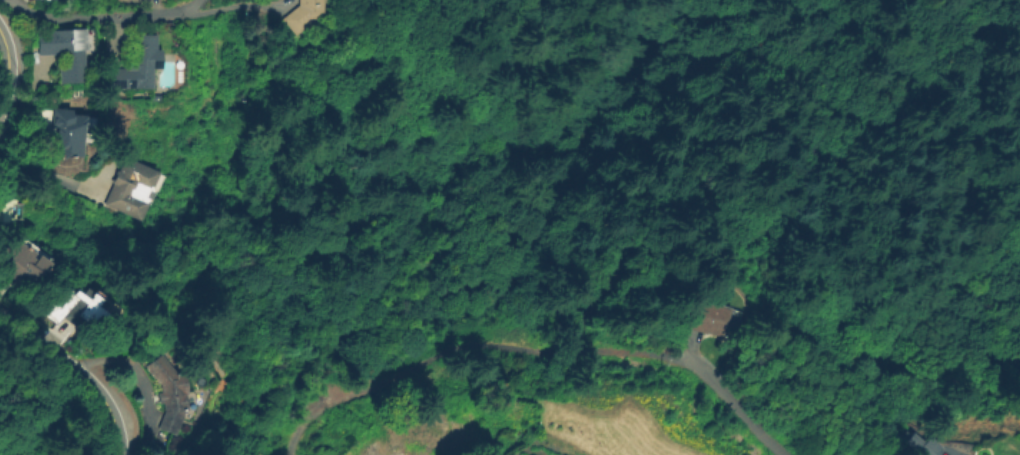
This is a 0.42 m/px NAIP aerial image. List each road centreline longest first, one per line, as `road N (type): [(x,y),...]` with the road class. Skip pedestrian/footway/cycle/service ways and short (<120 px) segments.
road 1 (tertiary): [(0,312),(101,390),(122,454)]
road 2 (residential): [(674,362),(722,388),(785,454)]

